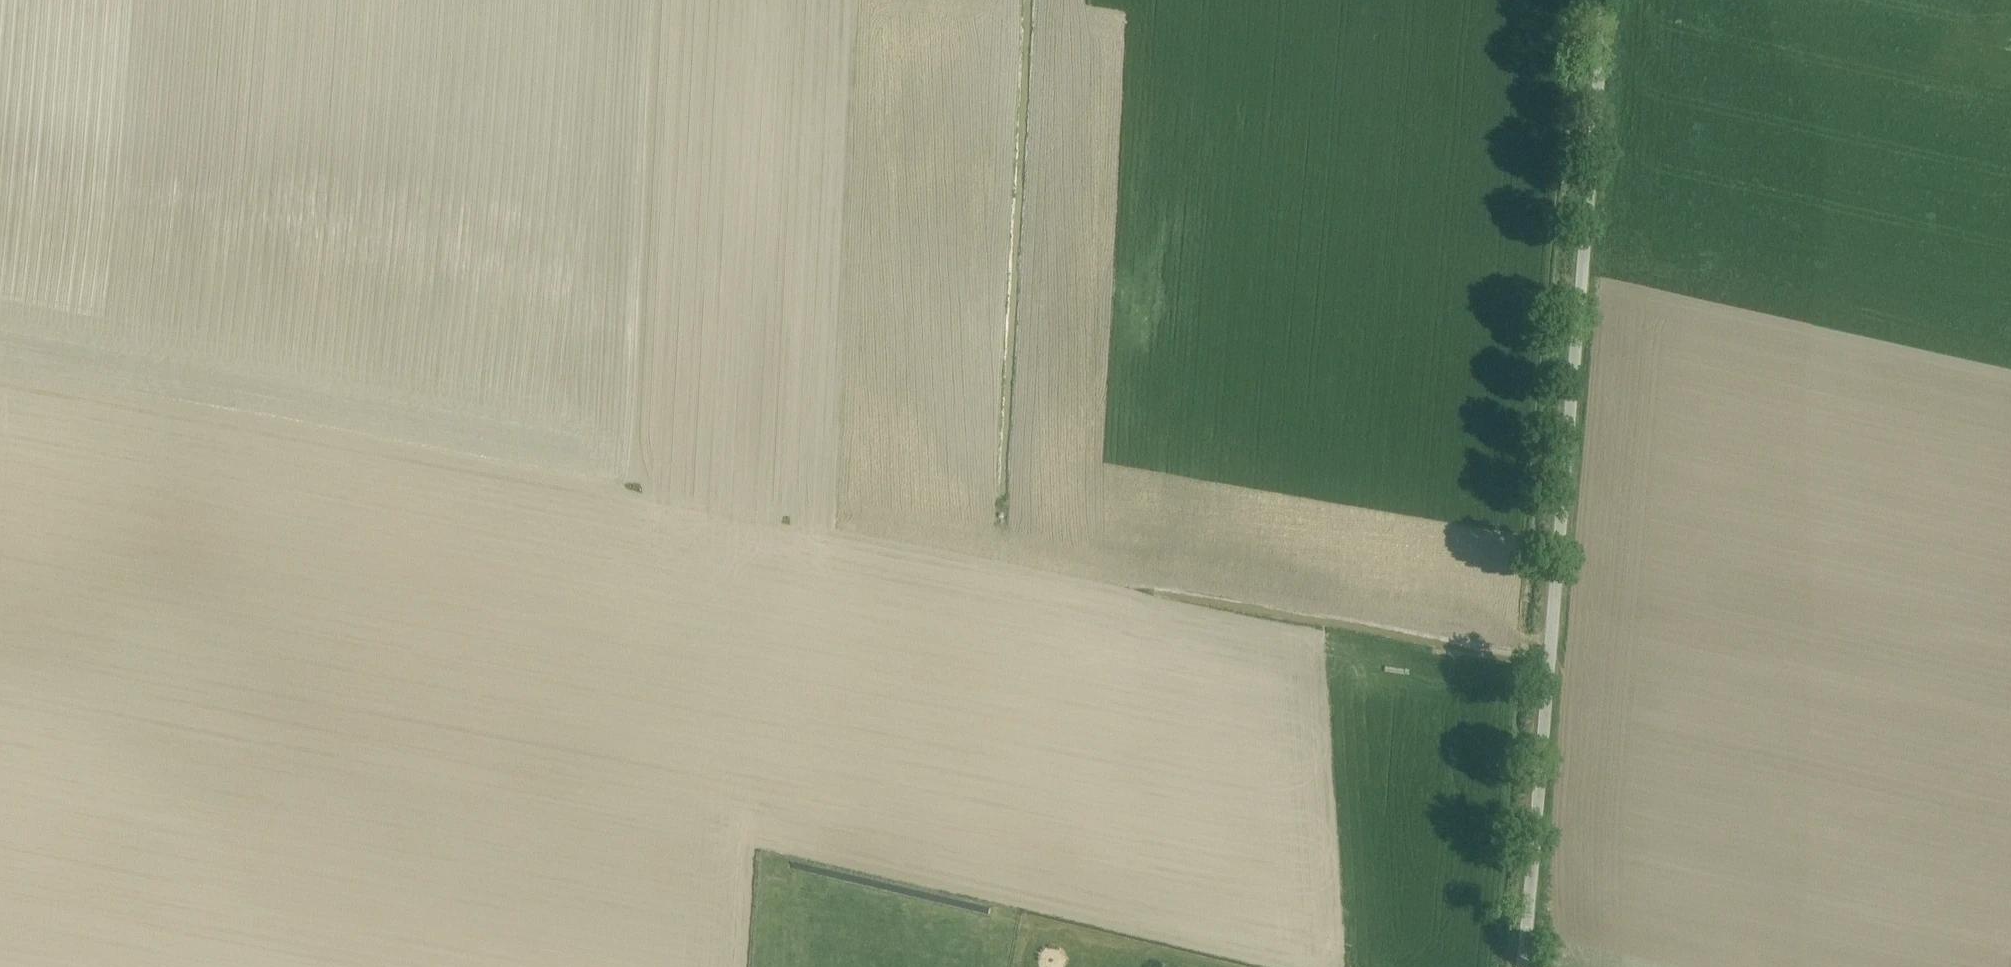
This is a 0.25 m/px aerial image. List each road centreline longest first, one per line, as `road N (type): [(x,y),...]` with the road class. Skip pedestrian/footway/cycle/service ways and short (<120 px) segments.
road 1 (unclassified): [(1524,966),(1600,0)]

